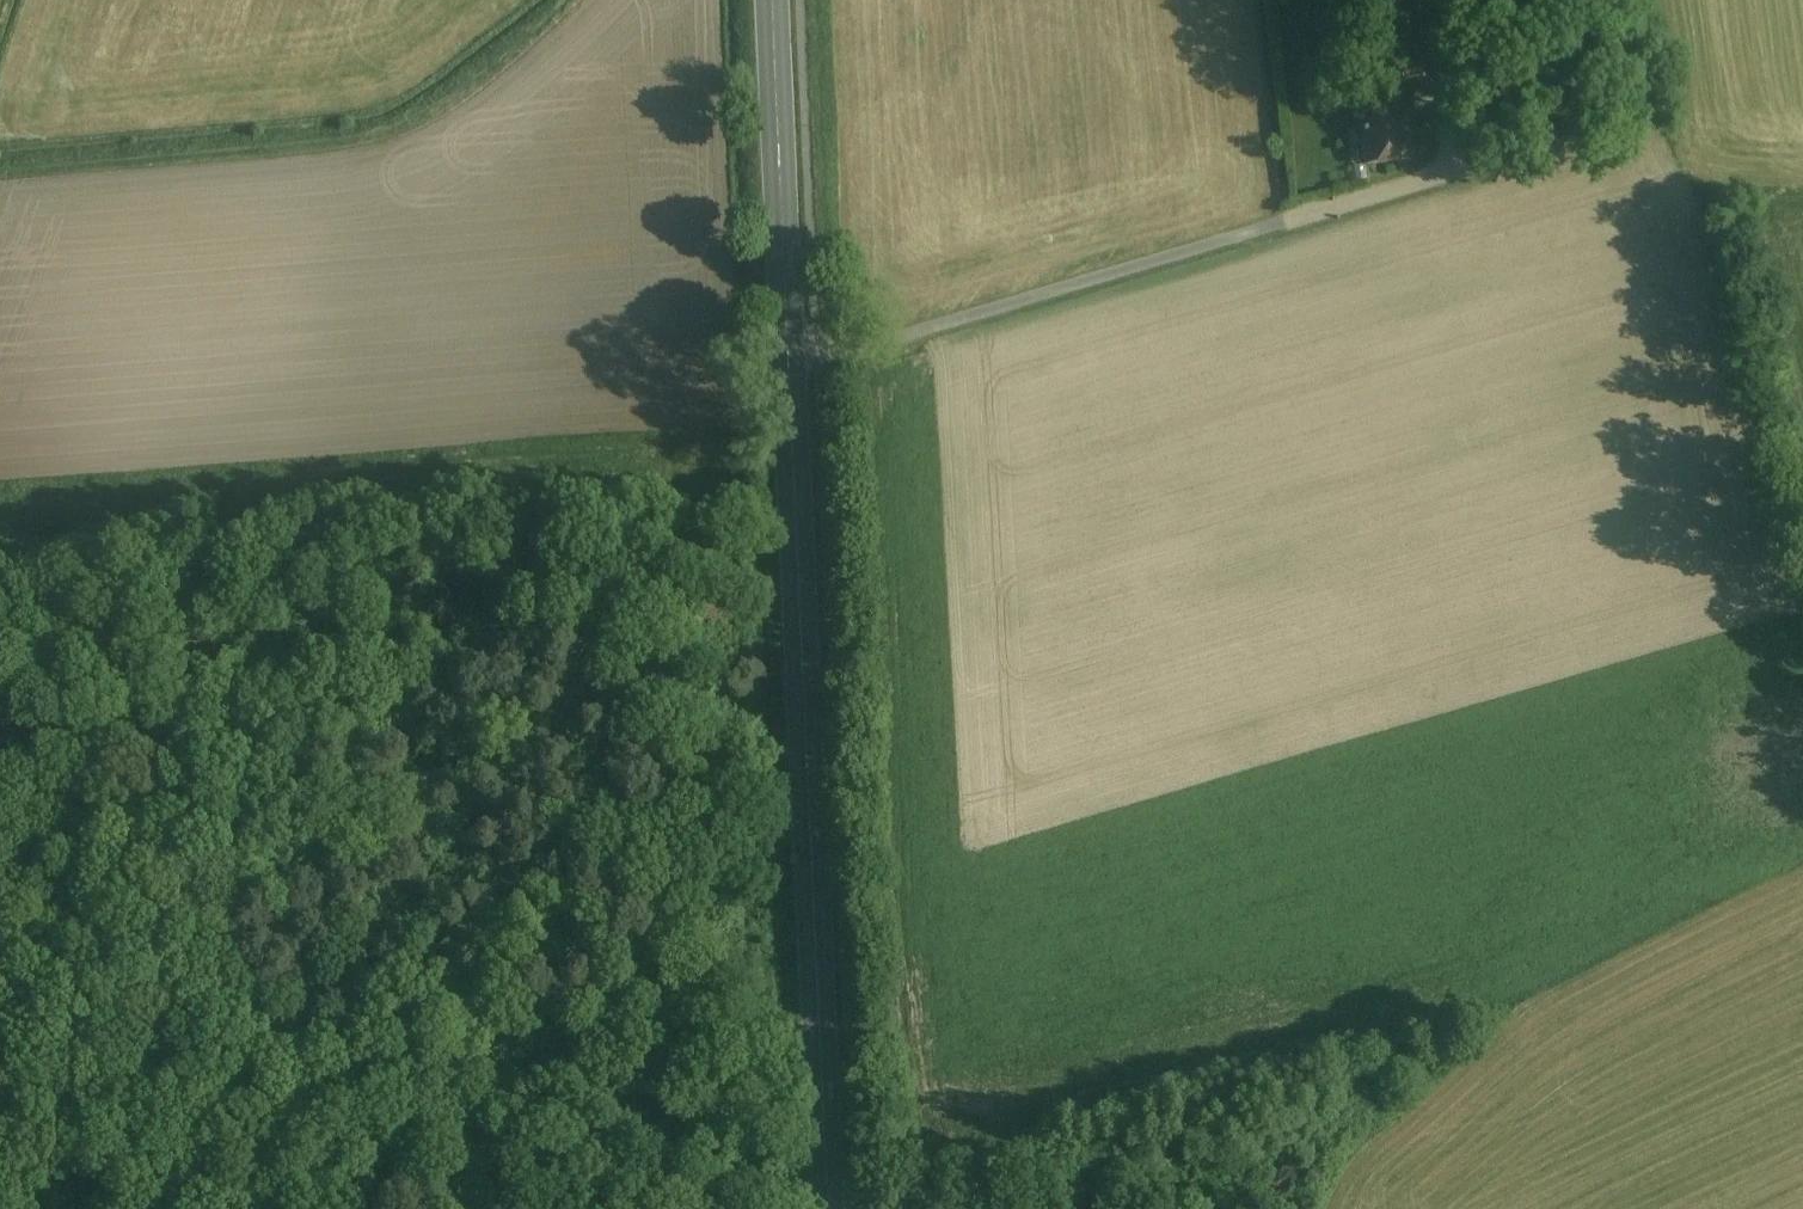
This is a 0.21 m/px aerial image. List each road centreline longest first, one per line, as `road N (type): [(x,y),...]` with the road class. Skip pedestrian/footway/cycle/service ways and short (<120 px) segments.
road 1 (primary): [(771,0),(826,1184)]

